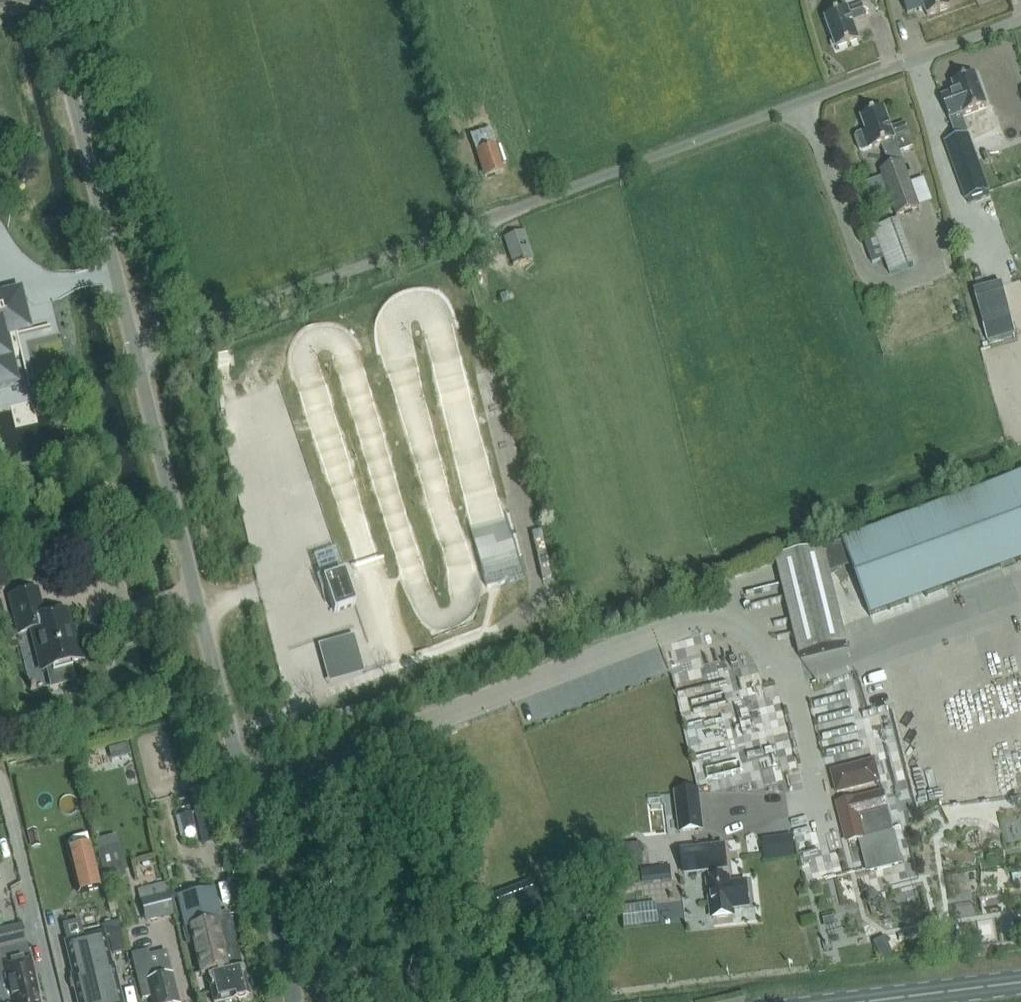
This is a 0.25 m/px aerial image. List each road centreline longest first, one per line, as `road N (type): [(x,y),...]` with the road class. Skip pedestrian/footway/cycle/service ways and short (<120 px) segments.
road 1 (unclassified): [(138,350),(1020,20)]
road 2 (unclassified): [(293,1001),(138,350)]
road 3 (unclassified): [(138,350),(49,0)]
road 4 (primary): [(878,1001),(1020,984)]

